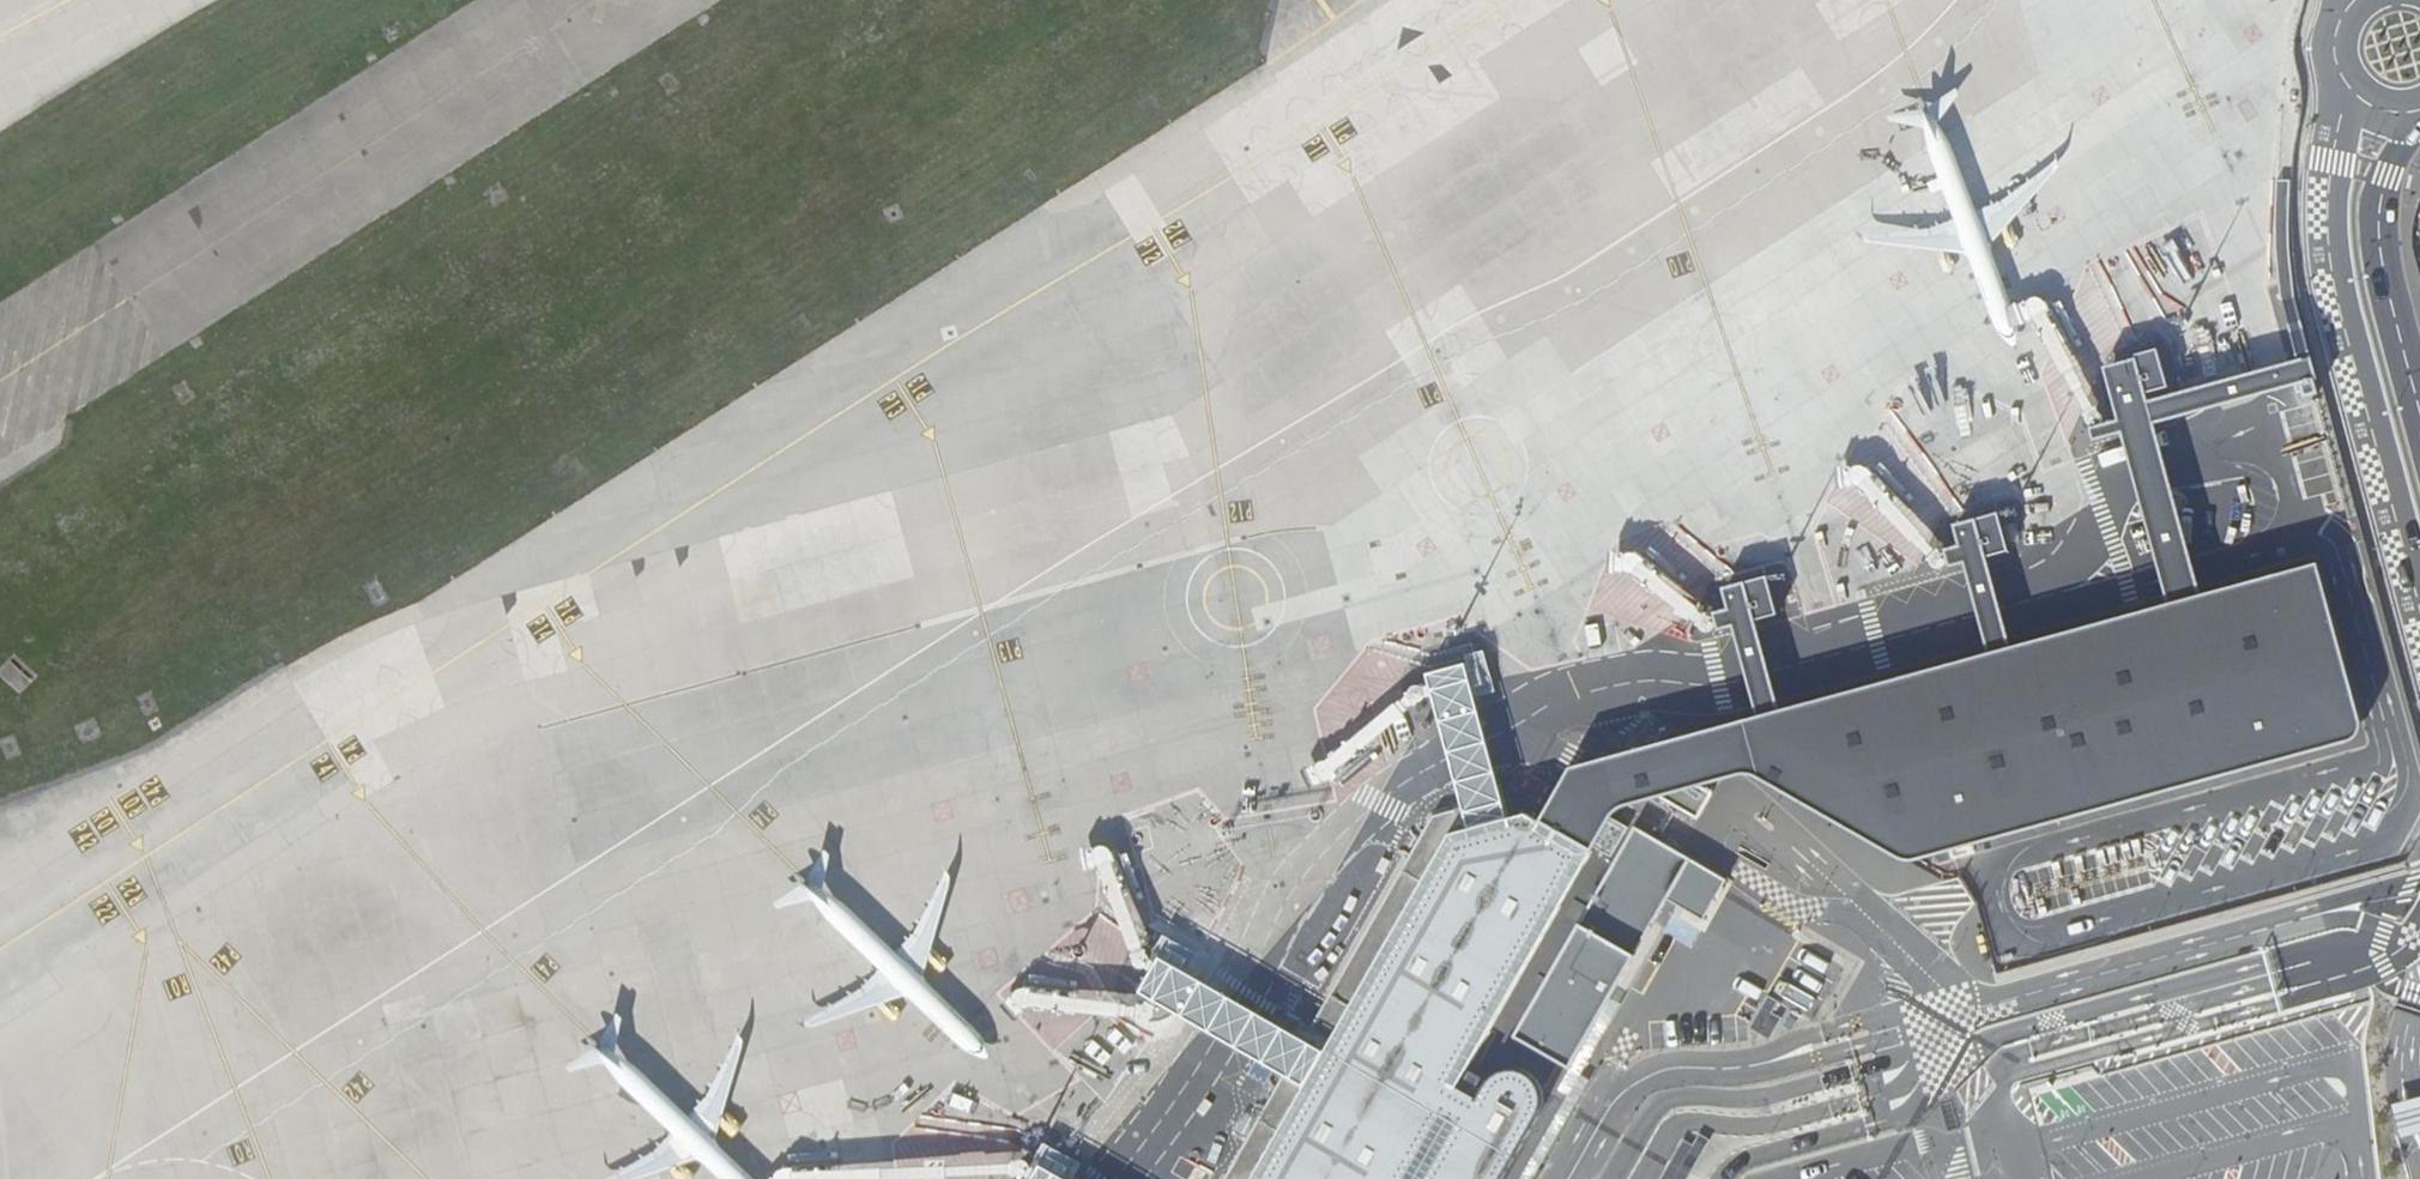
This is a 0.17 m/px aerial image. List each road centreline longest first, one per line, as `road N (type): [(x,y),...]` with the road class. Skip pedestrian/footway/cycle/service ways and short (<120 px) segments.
road 1 (tertiary): [(2335,60),(2339,110),(2326,234),(2334,287),(2419,608)]
road 2 (tertiary): [(2419,416),(2376,237),(2383,174),(2419,119)]

